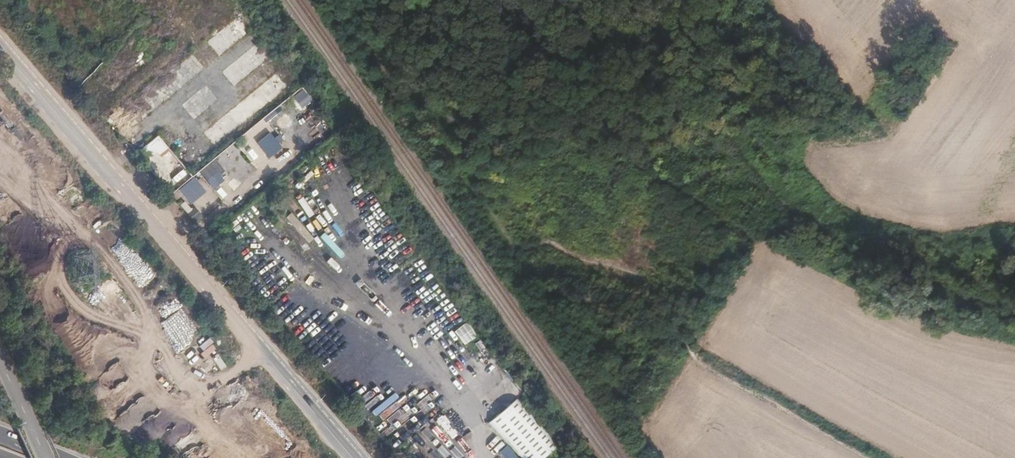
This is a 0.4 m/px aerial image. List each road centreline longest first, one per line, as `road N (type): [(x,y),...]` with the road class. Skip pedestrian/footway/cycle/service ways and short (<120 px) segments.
road 1 (track): [(885,457),(693,352),(542,287),(342,0)]
road 2 (secondary): [(352,457),(0,49)]

